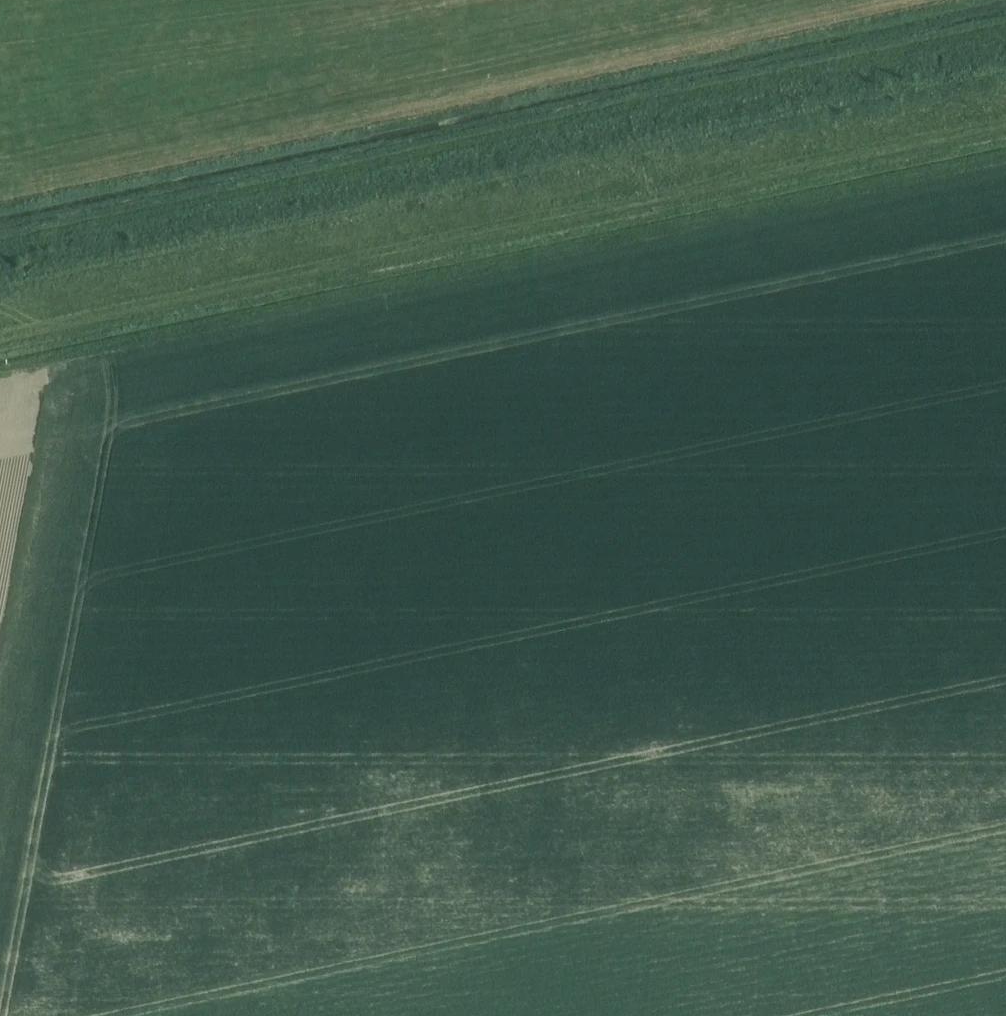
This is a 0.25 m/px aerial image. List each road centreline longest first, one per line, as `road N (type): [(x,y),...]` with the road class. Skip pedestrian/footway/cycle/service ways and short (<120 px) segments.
road 1 (track): [(0,340),(1005,127)]

